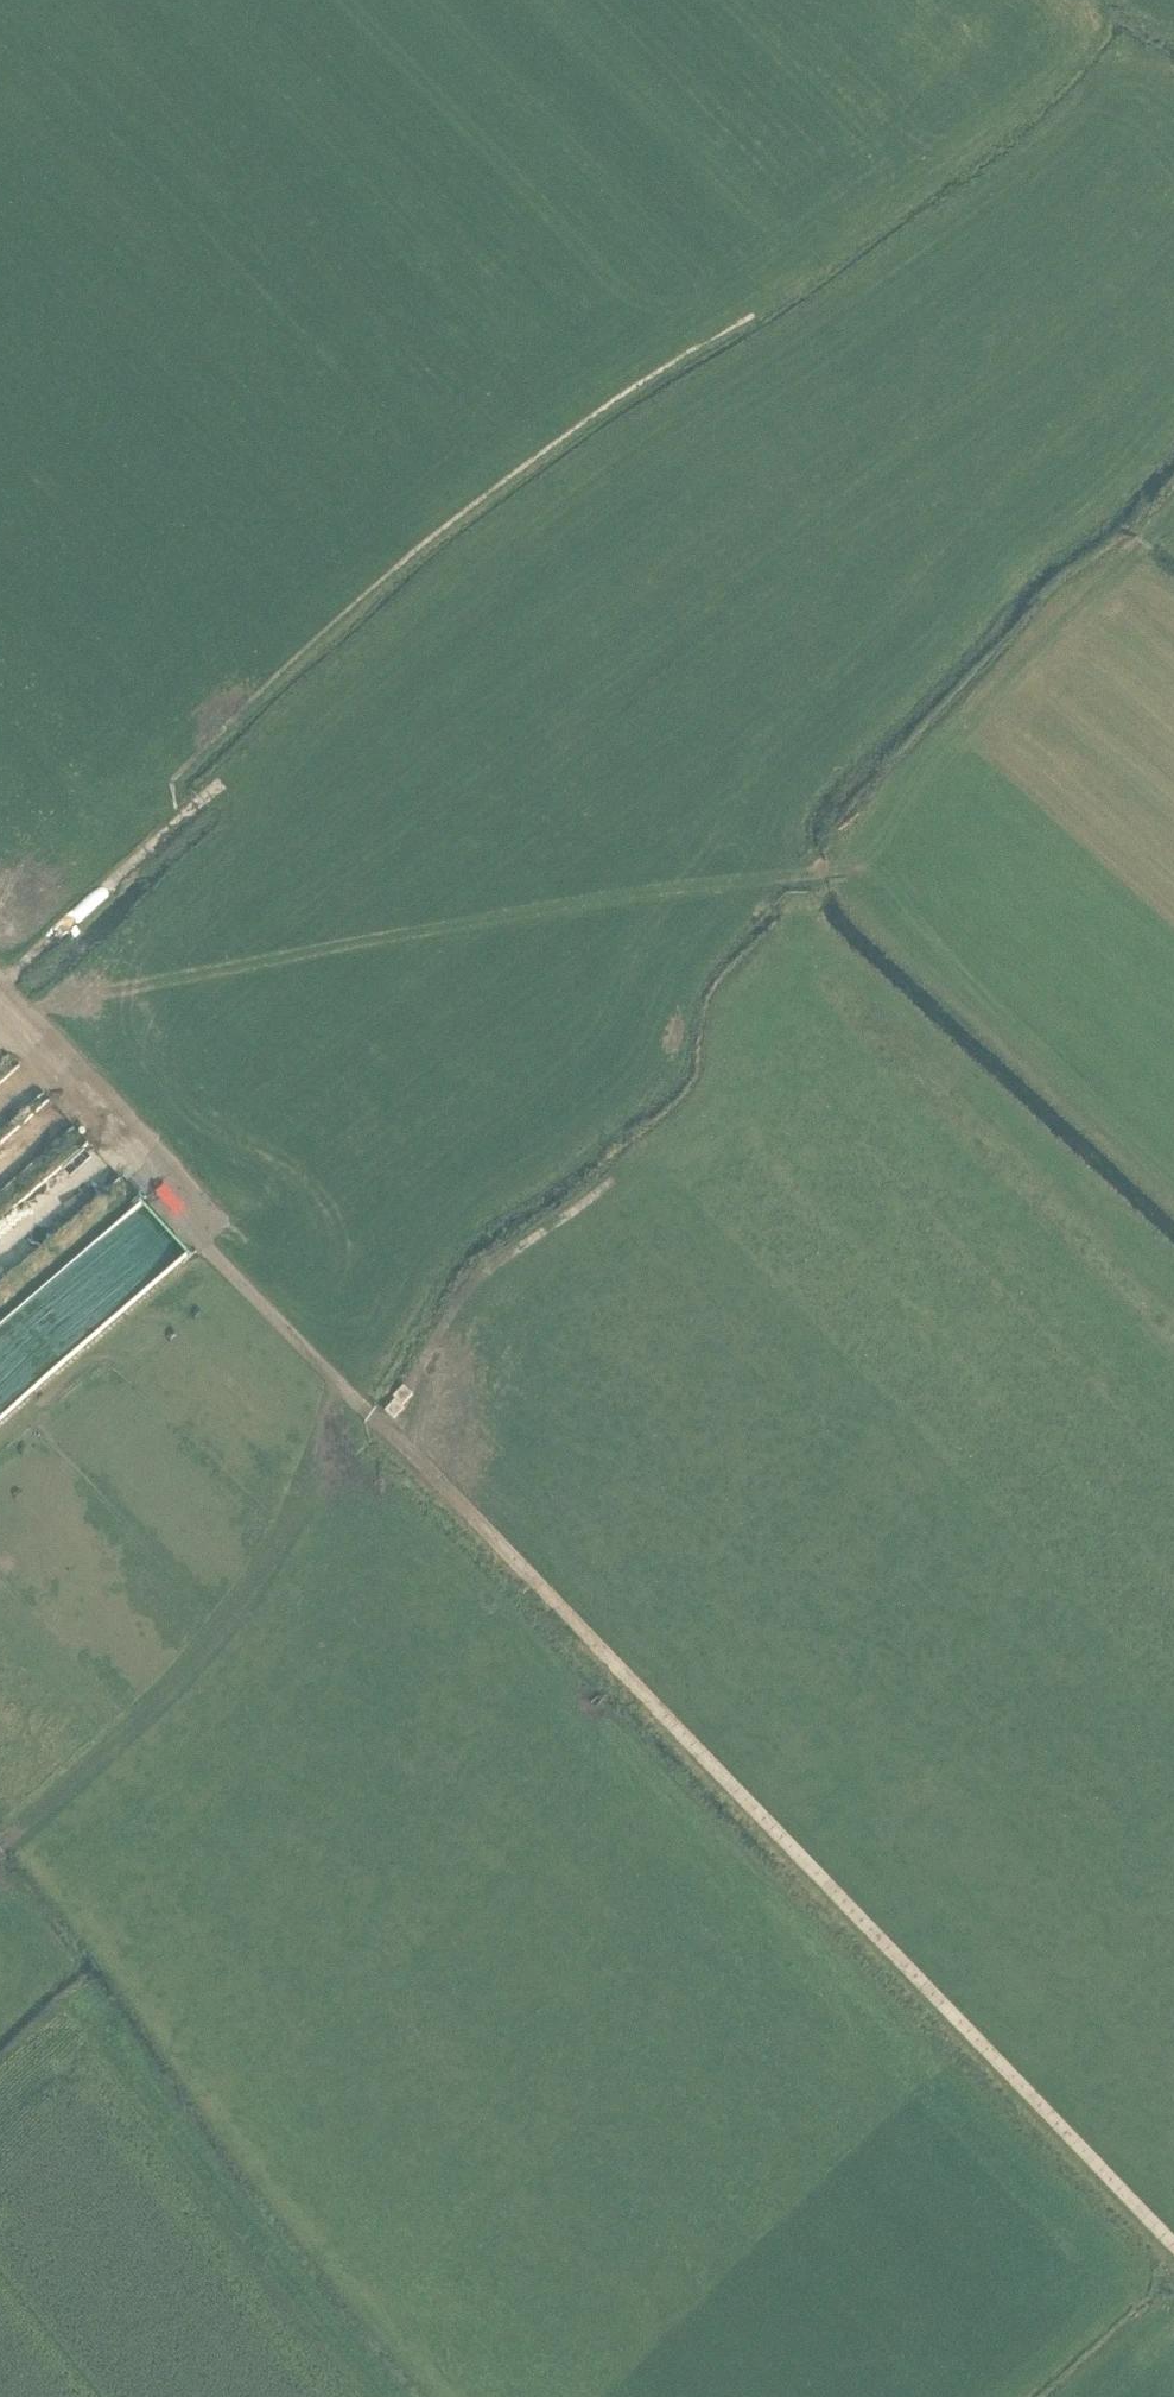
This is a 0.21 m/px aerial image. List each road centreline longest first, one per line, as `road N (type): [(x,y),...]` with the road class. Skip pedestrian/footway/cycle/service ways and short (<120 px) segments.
road 1 (track): [(0,1026),(1173,2247)]
road 2 (track): [(1173,510),(894,791),(847,879),(258,768),(226,781)]
road 3 (track): [(0,977),(226,781)]

